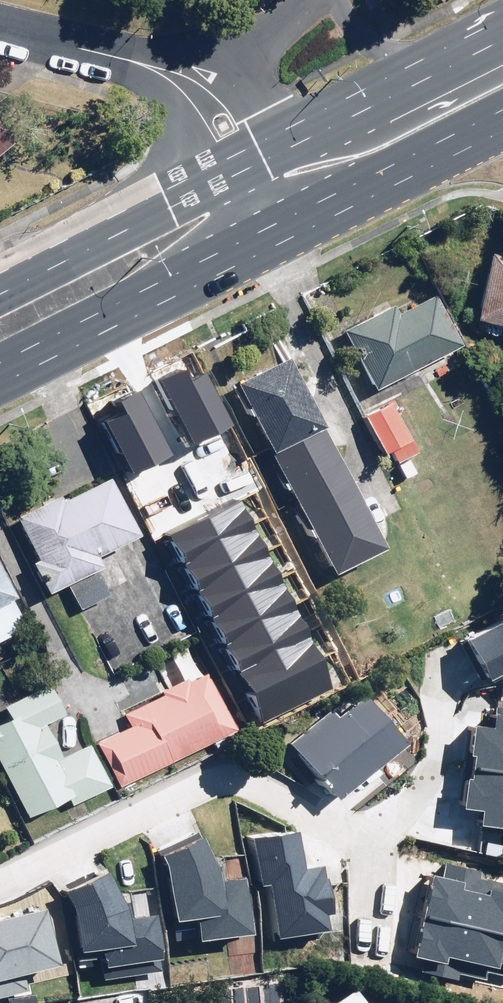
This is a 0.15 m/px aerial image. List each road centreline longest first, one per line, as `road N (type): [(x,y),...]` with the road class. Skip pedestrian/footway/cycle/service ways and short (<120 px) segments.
road 1 (primary): [(248,250),(0,377)]
road 2 (primary): [(0,293),(220,184)]
road 3 (primary): [(502,129),(296,228)]
road 4 (primary): [(263,162),(439,77)]
road 5 (residential): [(335,0),(363,42),(439,77)]
road 6 (residential): [(215,86),(312,0)]
road 7 (residential): [(120,60),(0,29)]

